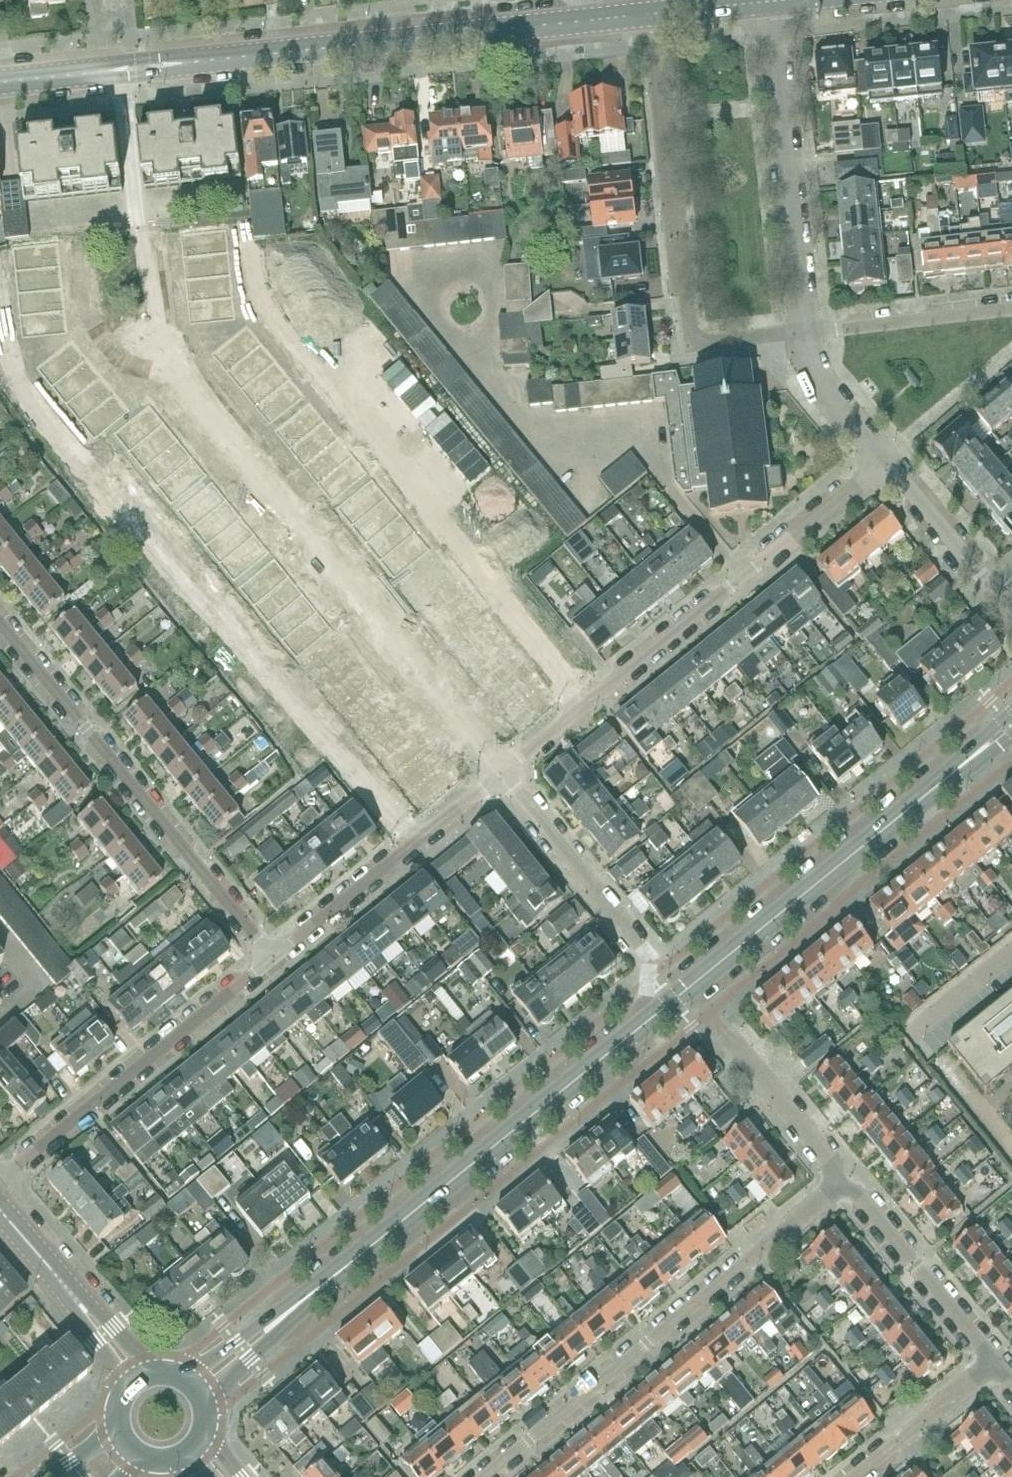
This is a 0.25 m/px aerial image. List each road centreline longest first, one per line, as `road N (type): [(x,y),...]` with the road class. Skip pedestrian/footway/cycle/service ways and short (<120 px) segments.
road 1 (secondary): [(348,1266),(971,759)]
road 2 (tertiary): [(0,84),(650,12)]
road 3 (residential): [(499,770),(151,342)]
road 4 (residential): [(499,770),(883,462)]
road 5 (residential): [(847,1183),(492,1476)]
road 6 (residential): [(805,327),(719,337),(686,323),(650,12)]
road 7 (residential): [(0,624),(273,954)]
road 8 (residential): [(0,1179),(273,954)]
road 9 (residential): [(805,327),(768,0)]
road 10 (residential): [(273,954),(499,770)]
road 11 (residential): [(997,1367),(847,1183)]
road 12 (residential): [(644,949),(499,770)]
road 13 (residential): [(1011,308),(805,327)]
road 14 (secondary): [(348,1266),(180,1377)]
road 15 (secondary): [(206,1408),(348,1266)]
road 16 (residential): [(883,462),(1011,610)]
road 17 (residential): [(847,1183),(722,1033)]
road 18 (residential): [(863,1476),(997,1367)]
road 19 (residential): [(883,462),(816,373),(805,327)]

